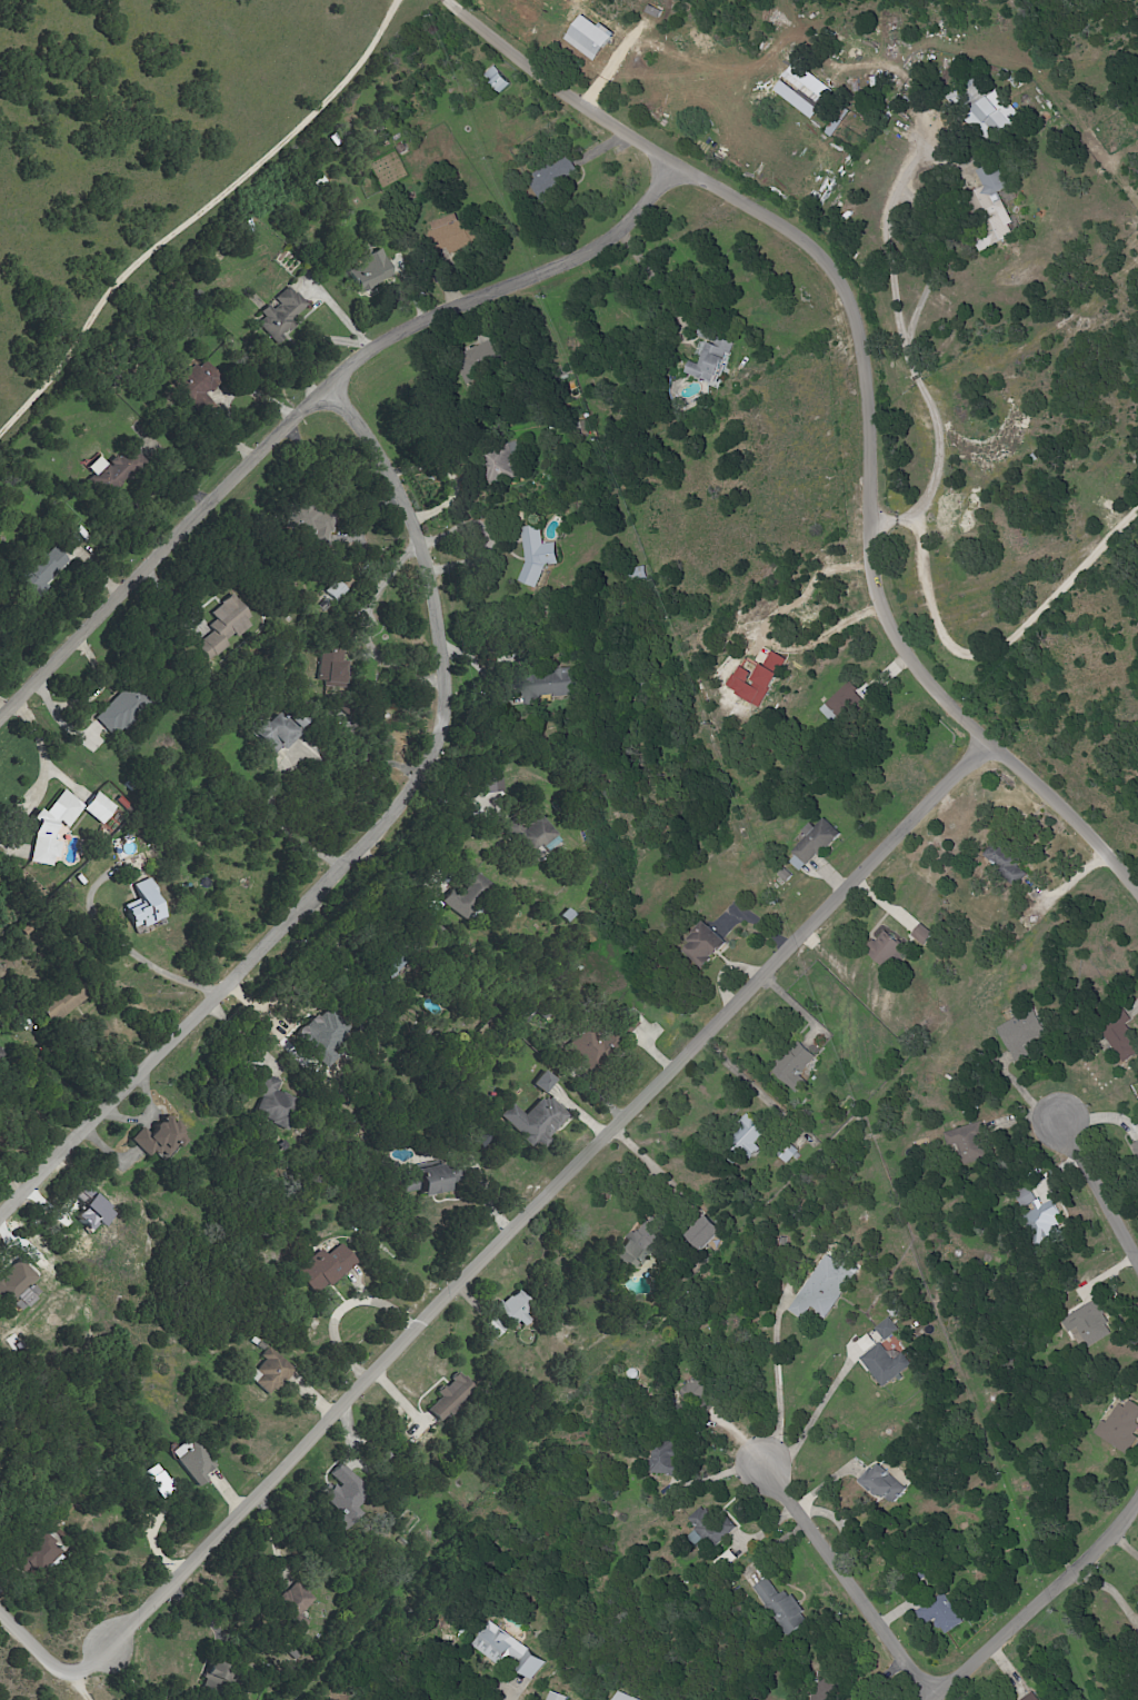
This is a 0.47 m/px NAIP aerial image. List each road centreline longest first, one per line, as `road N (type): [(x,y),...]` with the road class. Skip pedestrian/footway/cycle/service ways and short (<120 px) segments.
road 1 (residential): [(992,755),(886,853),(93,1664)]
road 2 (residential): [(1137,893),(1088,831),(939,700),(878,604),(871,391),(860,327),(836,269),(646,150),(452,0)]
road 3 (residential): [(325,404),(372,449),(403,503),(428,570),(449,703),(430,775),(0,1226)]
road 4 (residential): [(672,168),(620,239),(391,349),(325,404),(0,727)]
road 5 (residential): [(939,1698),(765,1468)]
road 6 (residential): [(1137,1502),(1080,1572),(936,1699)]
road 7 (residential): [(1137,1262),(1068,1126)]
road 8 (residential): [(0,1609),(63,1674),(81,1676),(93,1664)]

